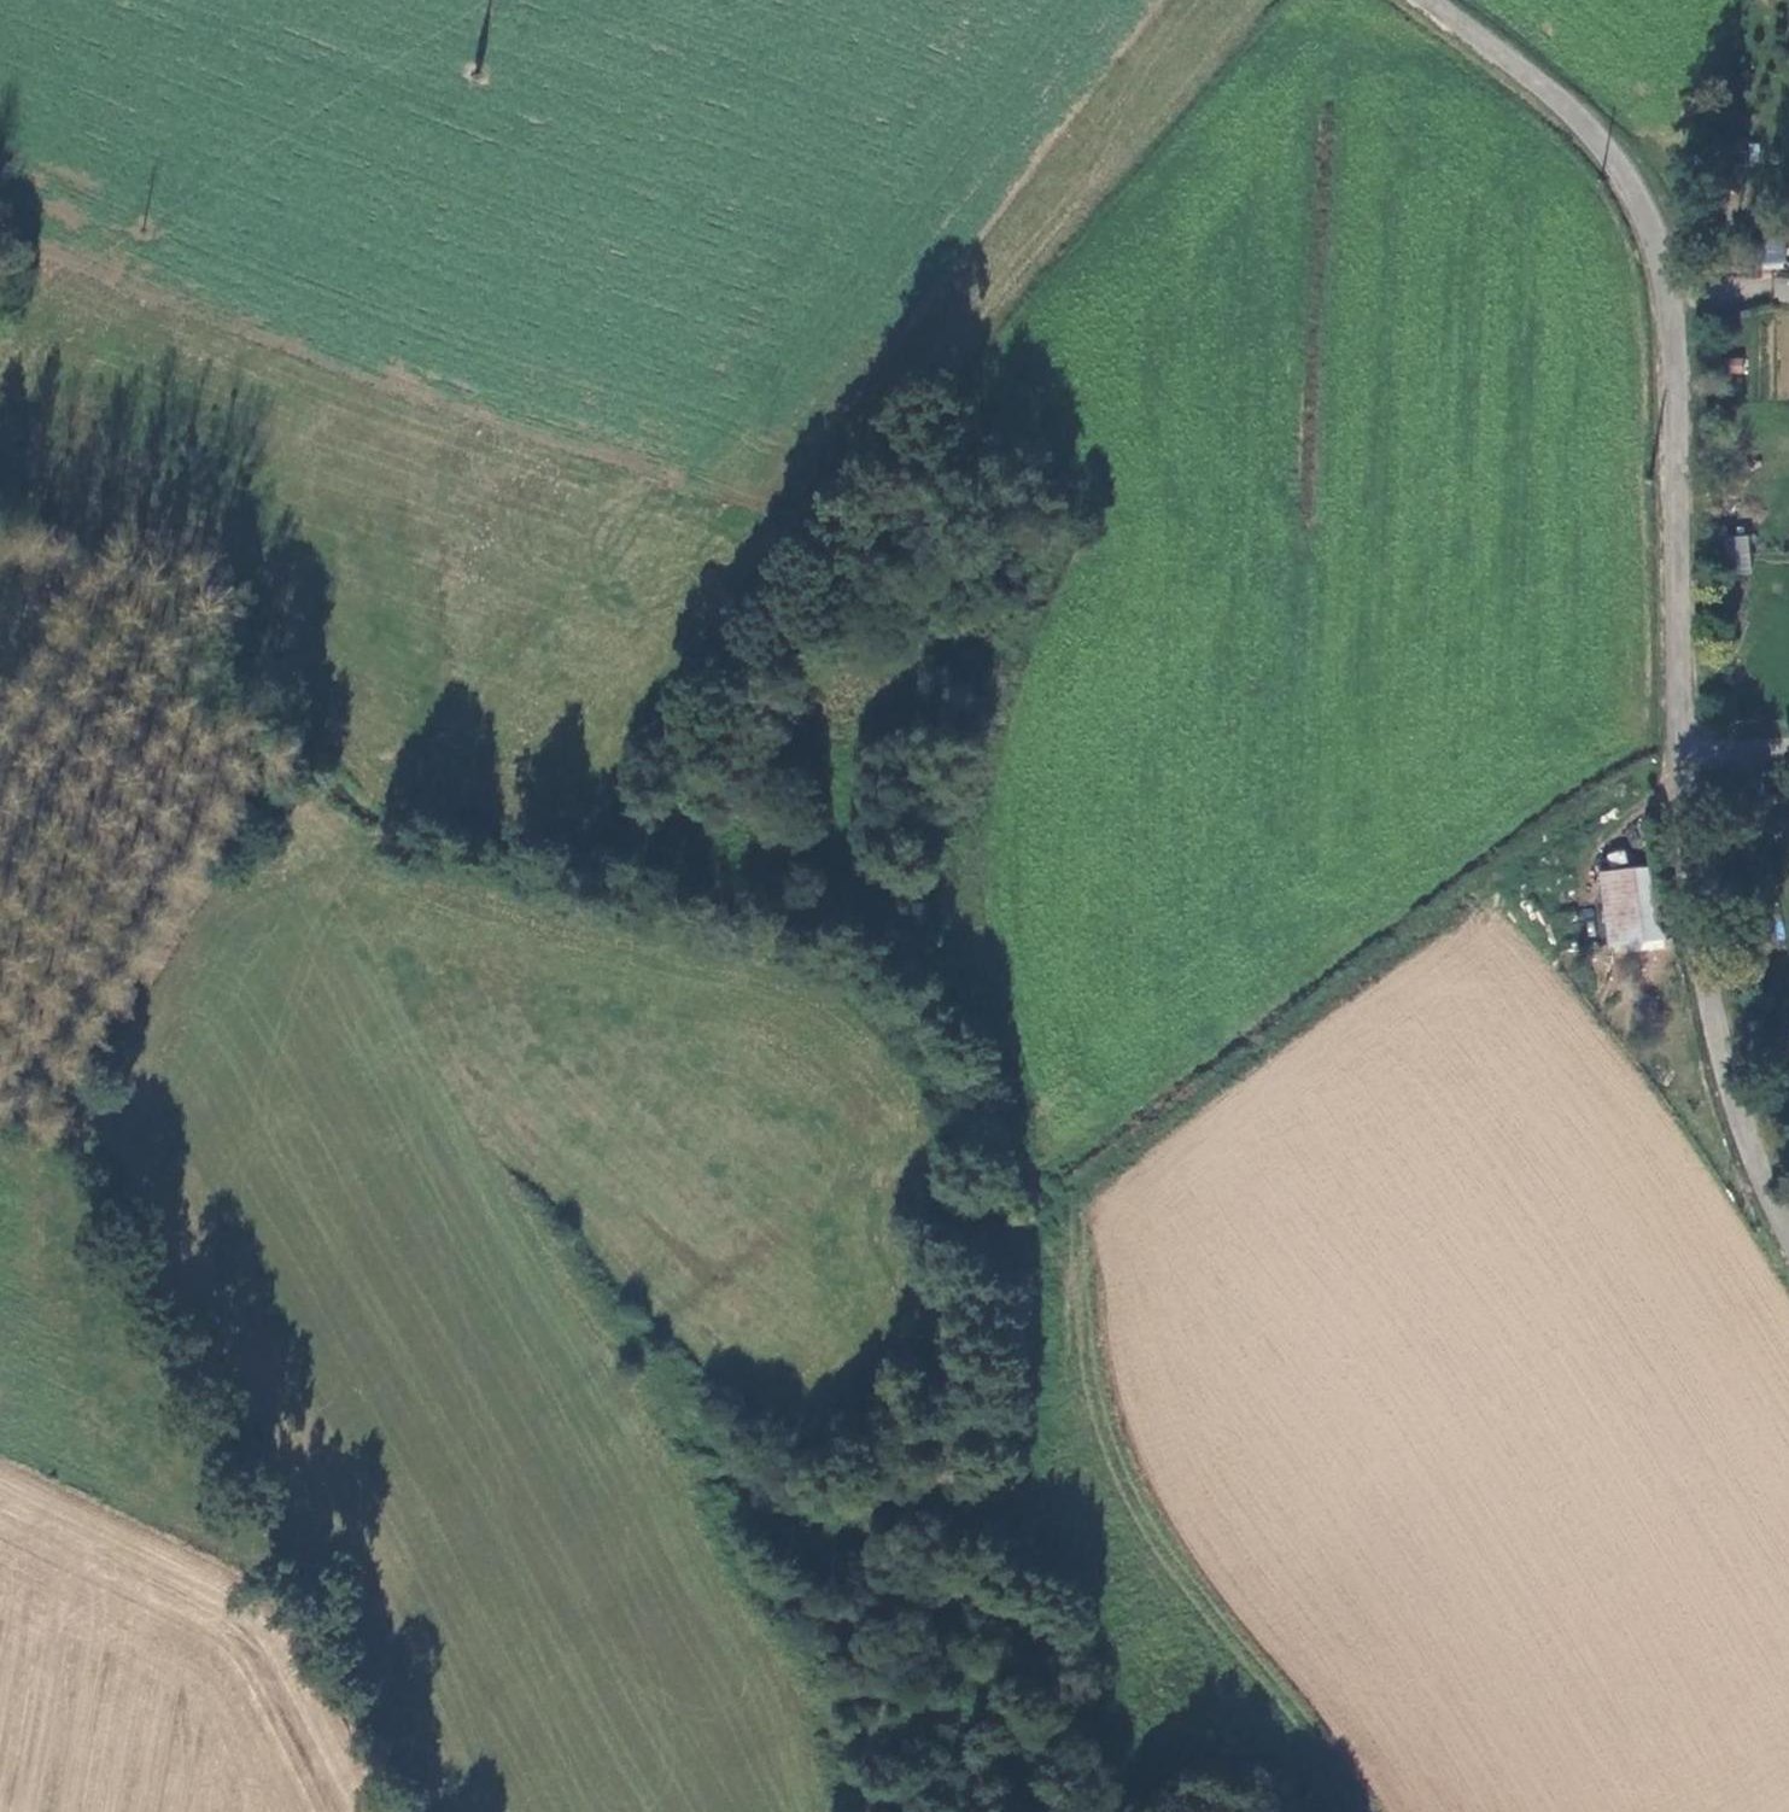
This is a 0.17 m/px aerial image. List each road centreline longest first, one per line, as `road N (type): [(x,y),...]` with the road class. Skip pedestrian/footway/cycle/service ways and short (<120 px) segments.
road 1 (unclassified): [(1691,755),(1668,310),(1649,227),(1601,143),(1535,79),(1428,0)]
road 2 (unclassified): [(1788,1227),(1724,1070),(1699,914),(1691,755)]

